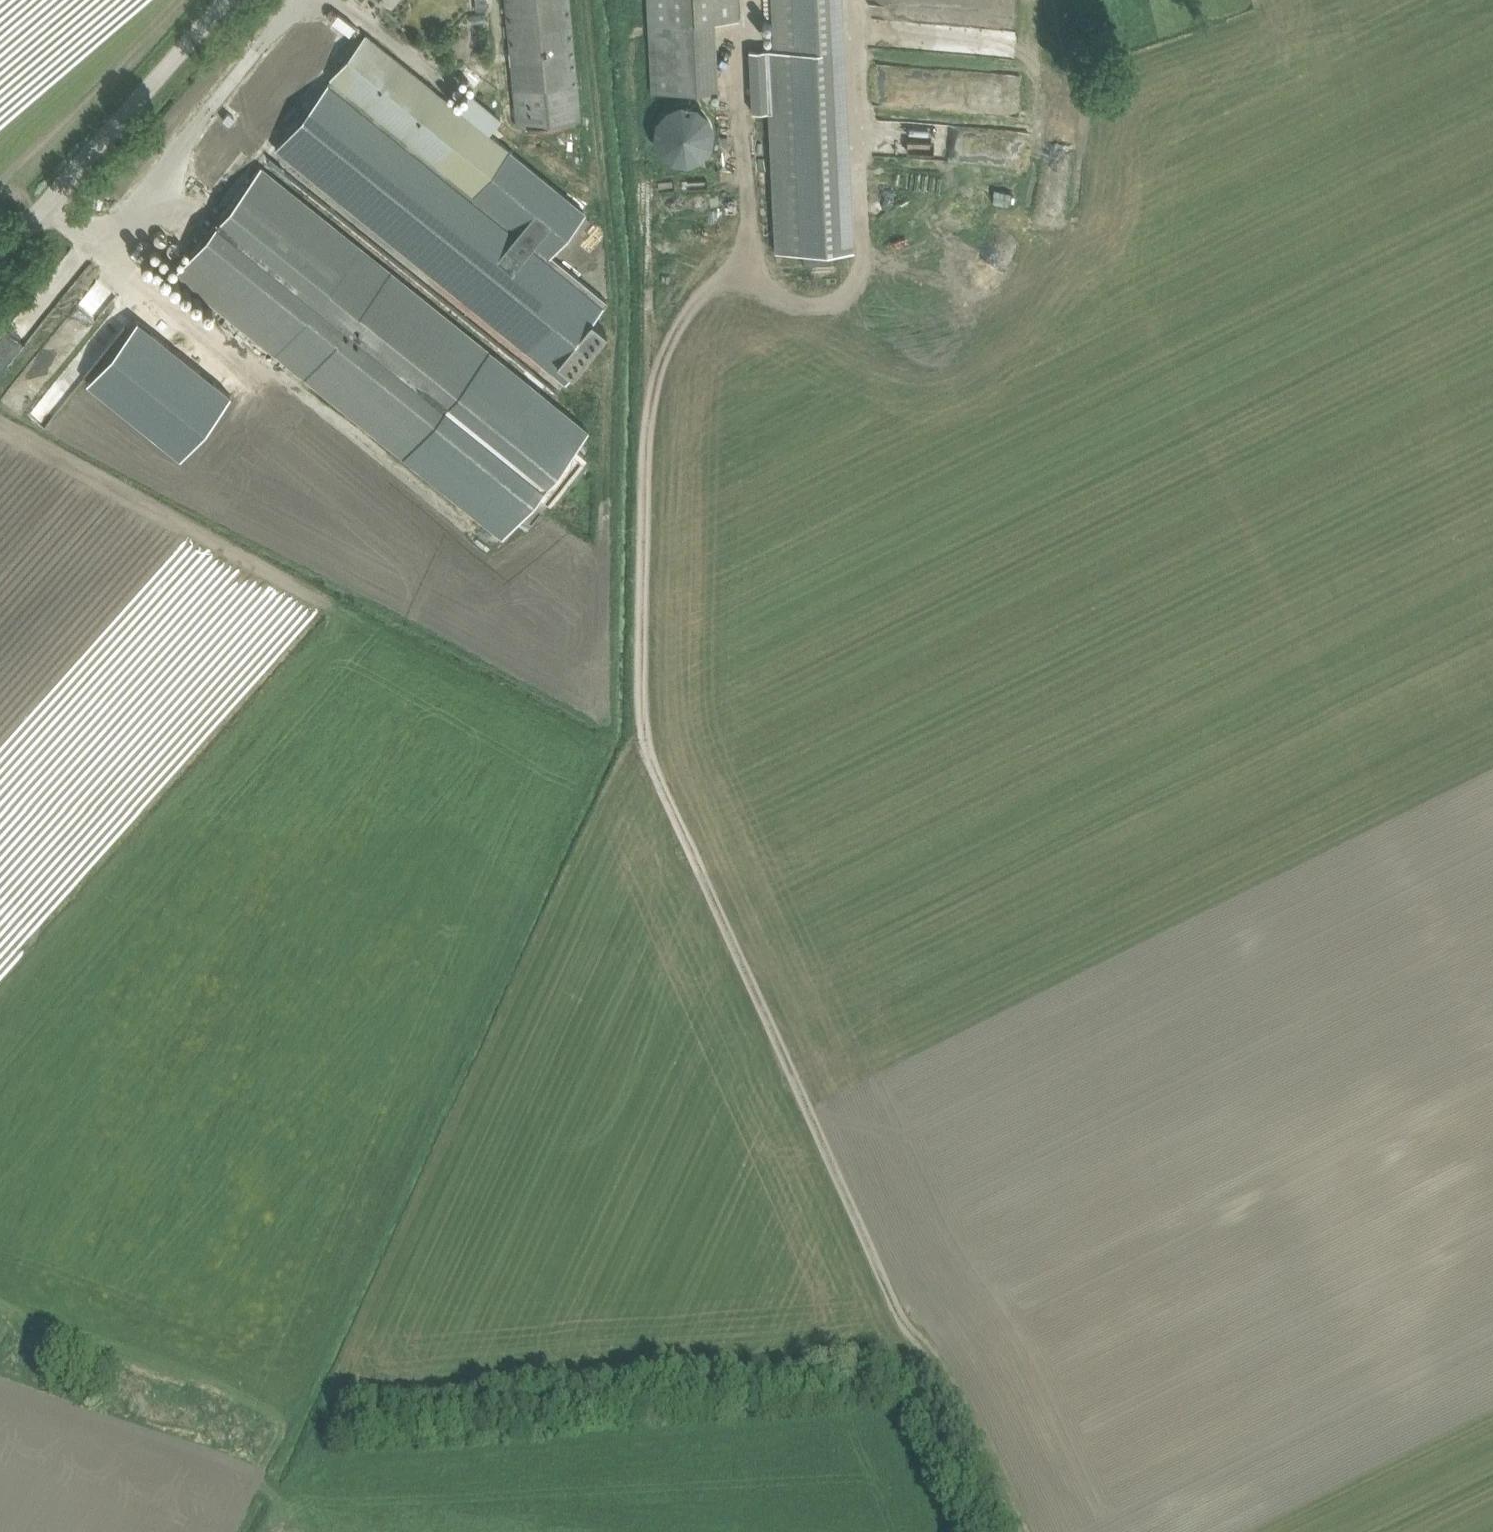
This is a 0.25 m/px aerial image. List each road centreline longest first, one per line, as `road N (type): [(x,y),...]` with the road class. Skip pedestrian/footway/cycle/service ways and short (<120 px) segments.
road 1 (unclassified): [(0,256),(227,0)]

